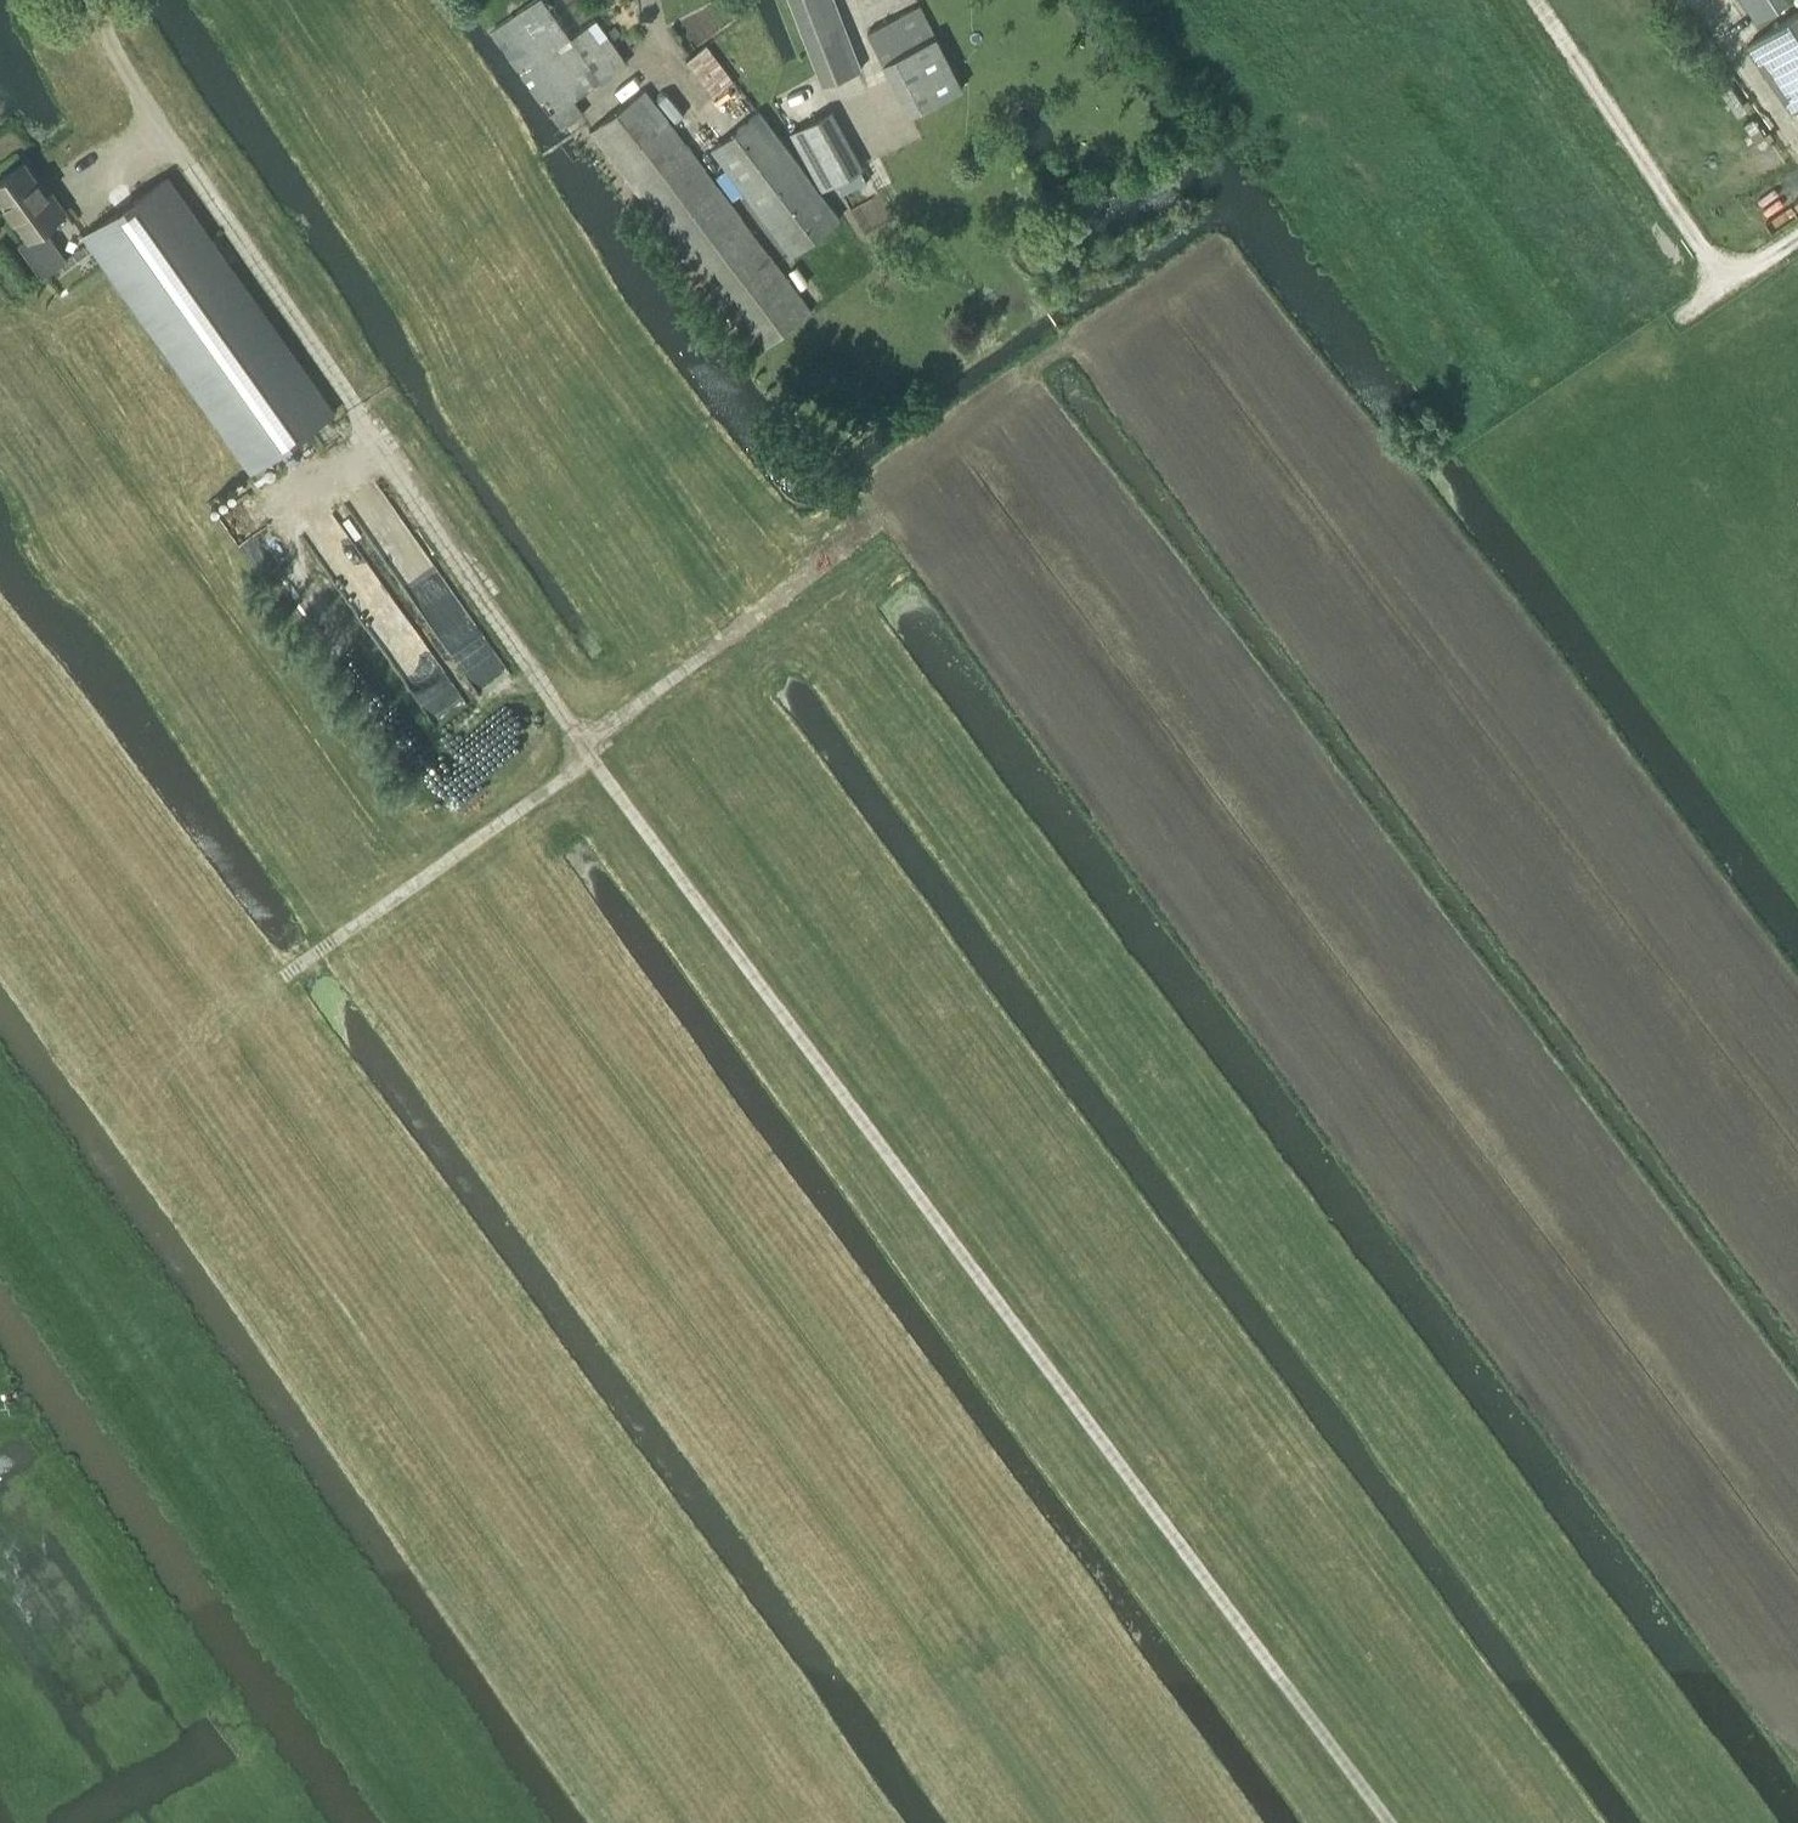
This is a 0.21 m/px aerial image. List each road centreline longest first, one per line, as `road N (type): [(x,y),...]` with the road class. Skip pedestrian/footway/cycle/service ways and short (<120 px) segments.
road 1 (track): [(1387,1822),(577,741),(187,170)]

